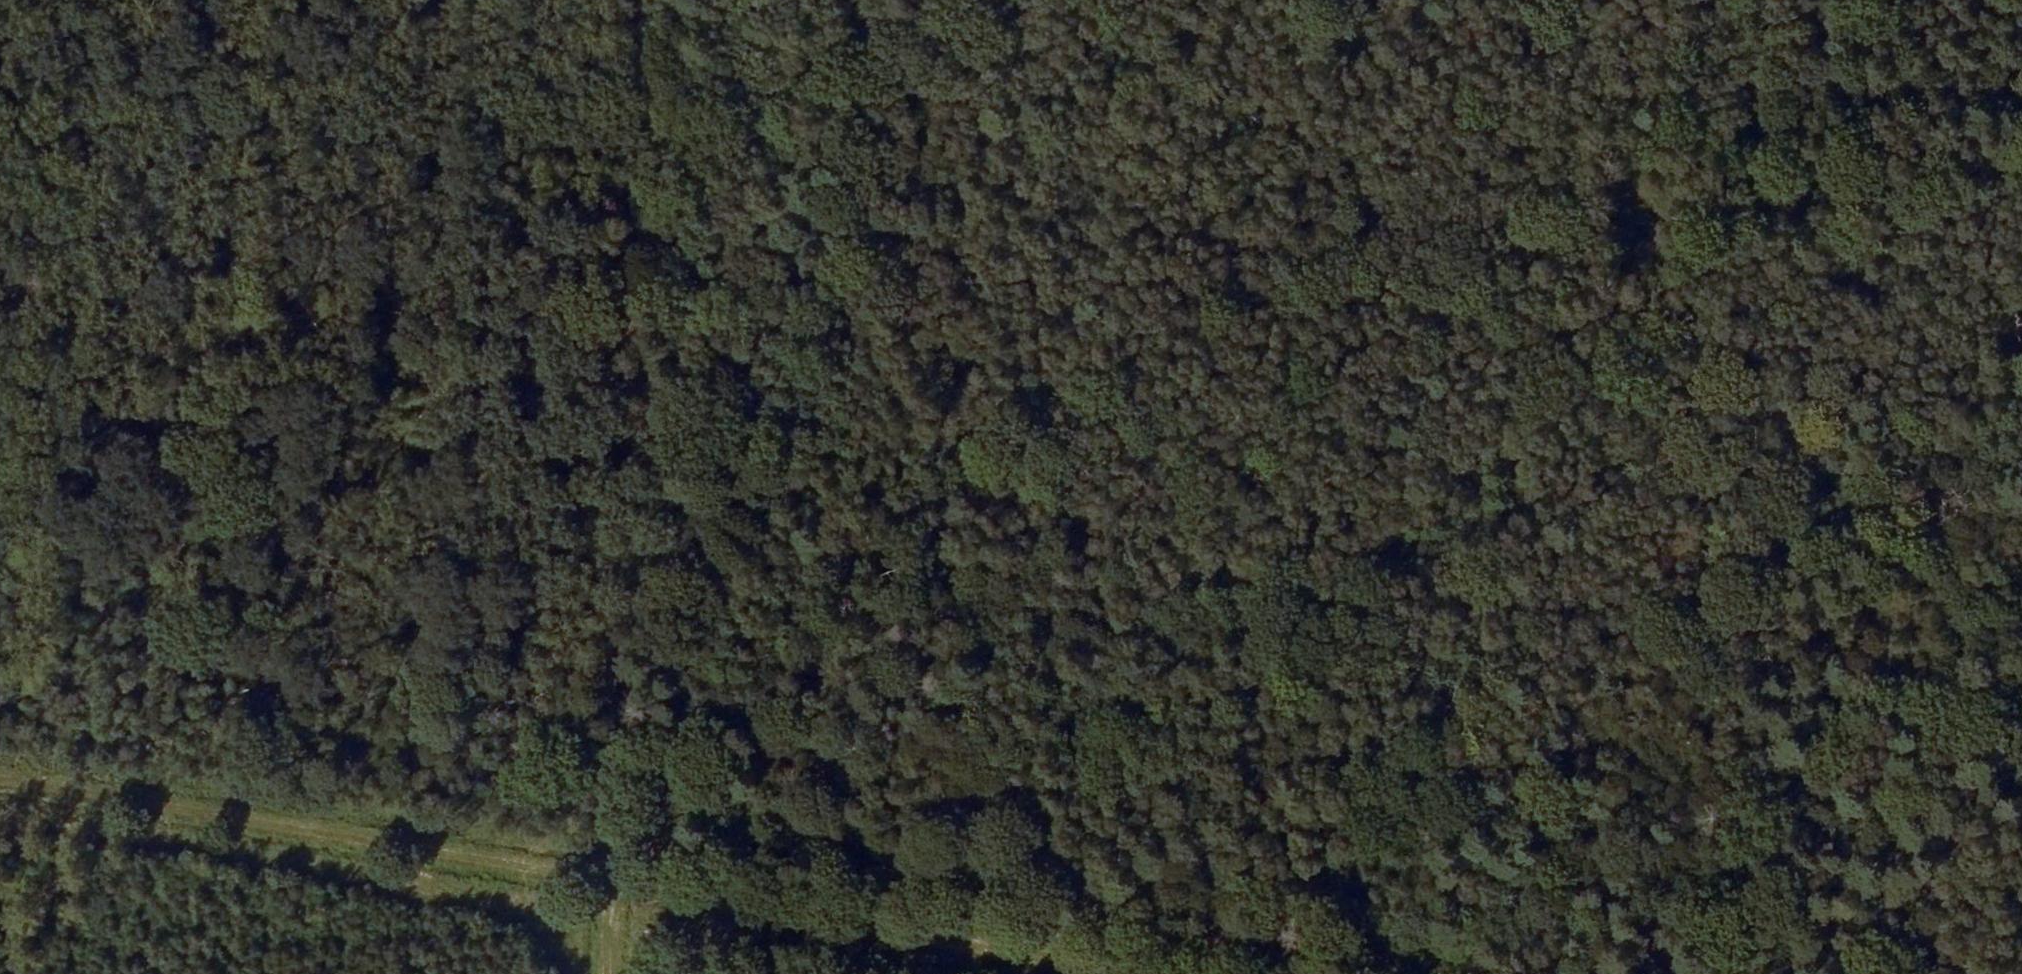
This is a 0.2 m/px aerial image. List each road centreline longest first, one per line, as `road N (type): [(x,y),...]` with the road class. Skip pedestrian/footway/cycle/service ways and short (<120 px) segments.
road 1 (track): [(0,775),(1203,973)]

